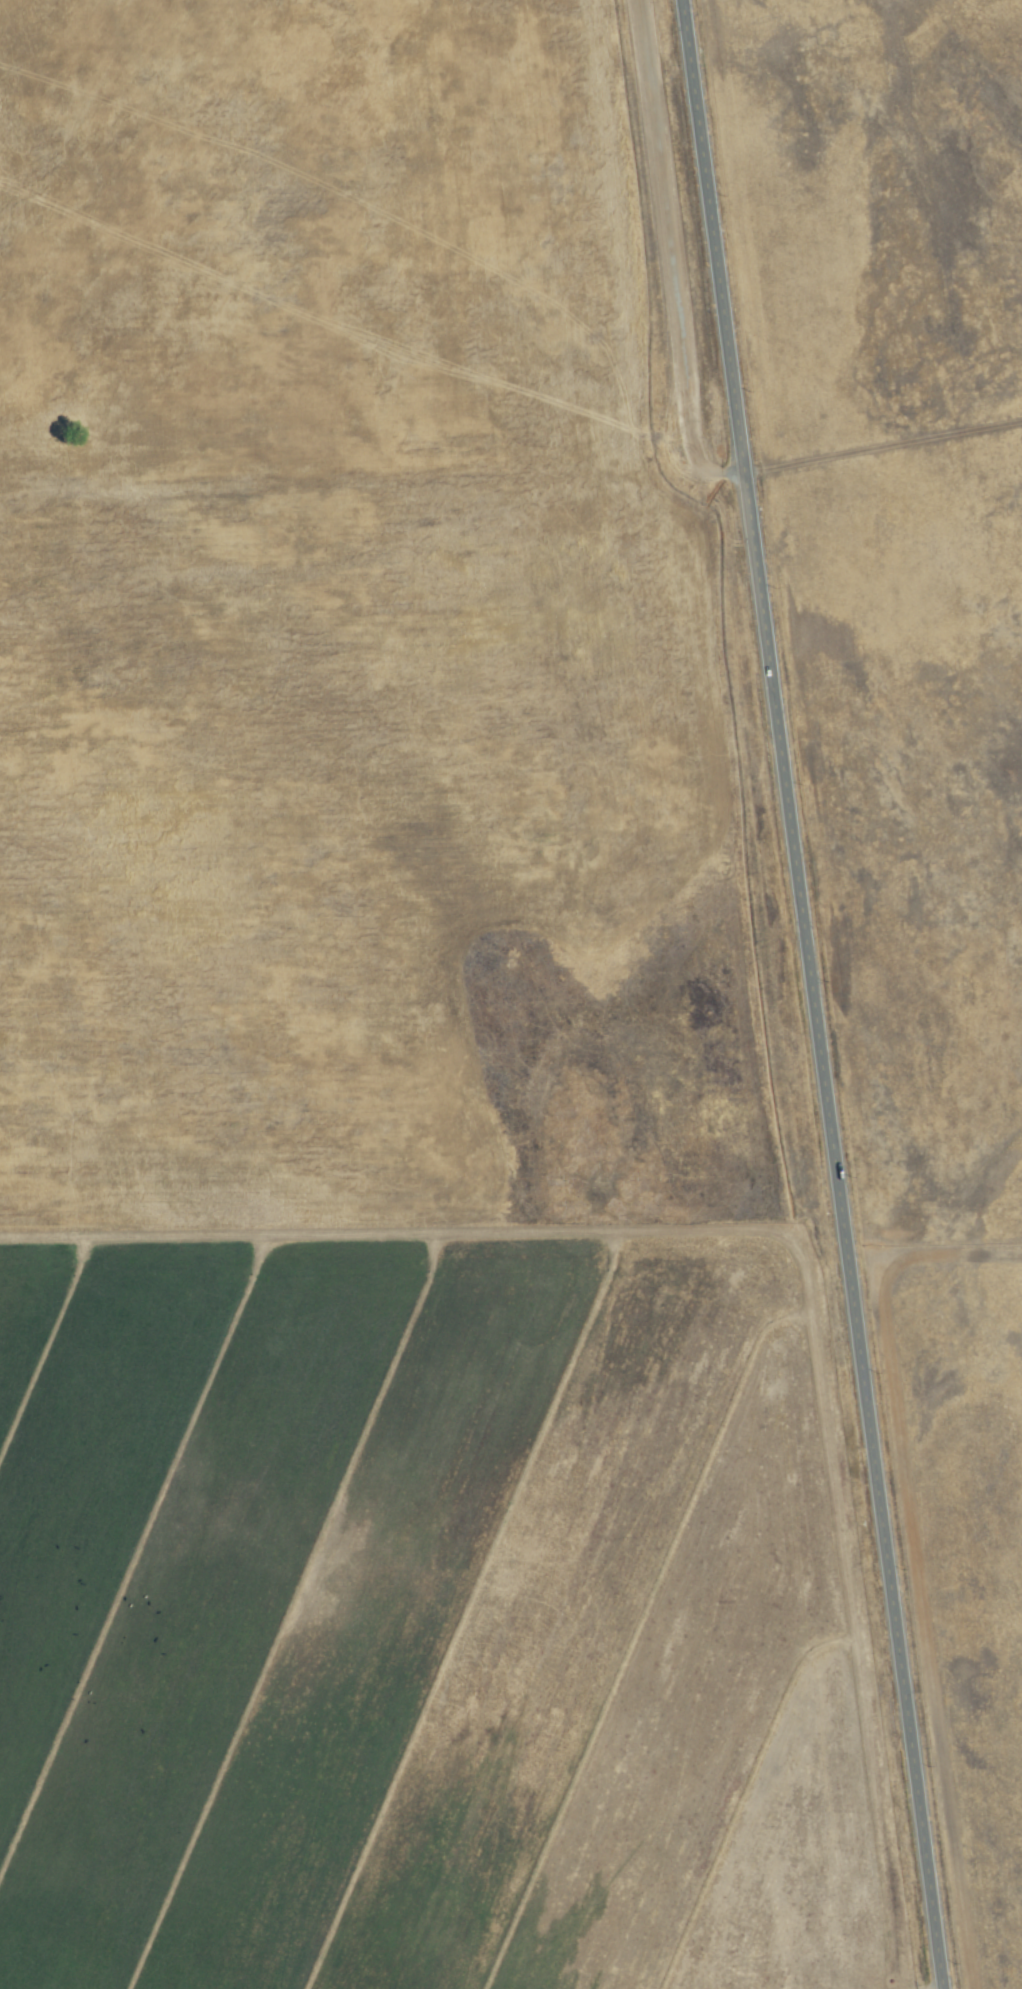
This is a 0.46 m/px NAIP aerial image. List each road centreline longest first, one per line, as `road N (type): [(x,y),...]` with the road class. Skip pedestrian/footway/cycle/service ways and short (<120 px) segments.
road 1 (tertiary): [(940,1988),(681,0)]

